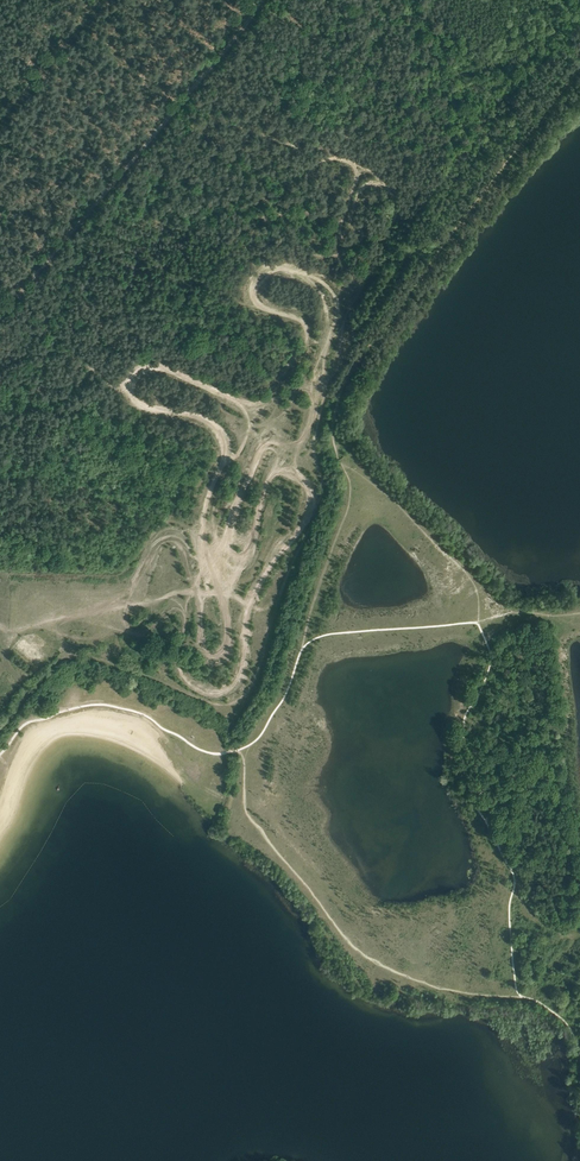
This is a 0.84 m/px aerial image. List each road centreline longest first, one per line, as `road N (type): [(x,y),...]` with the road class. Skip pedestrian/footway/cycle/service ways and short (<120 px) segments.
road 1 (unclassified): [(339,456),(332,429),(355,365),(579,72)]
road 2 (track): [(260,0),(0,310)]
road 3 (track): [(339,456),(350,499),(301,651)]
road 4 (track): [(101,0),(0,122)]
road 5 (track): [(0,294),(99,370)]

